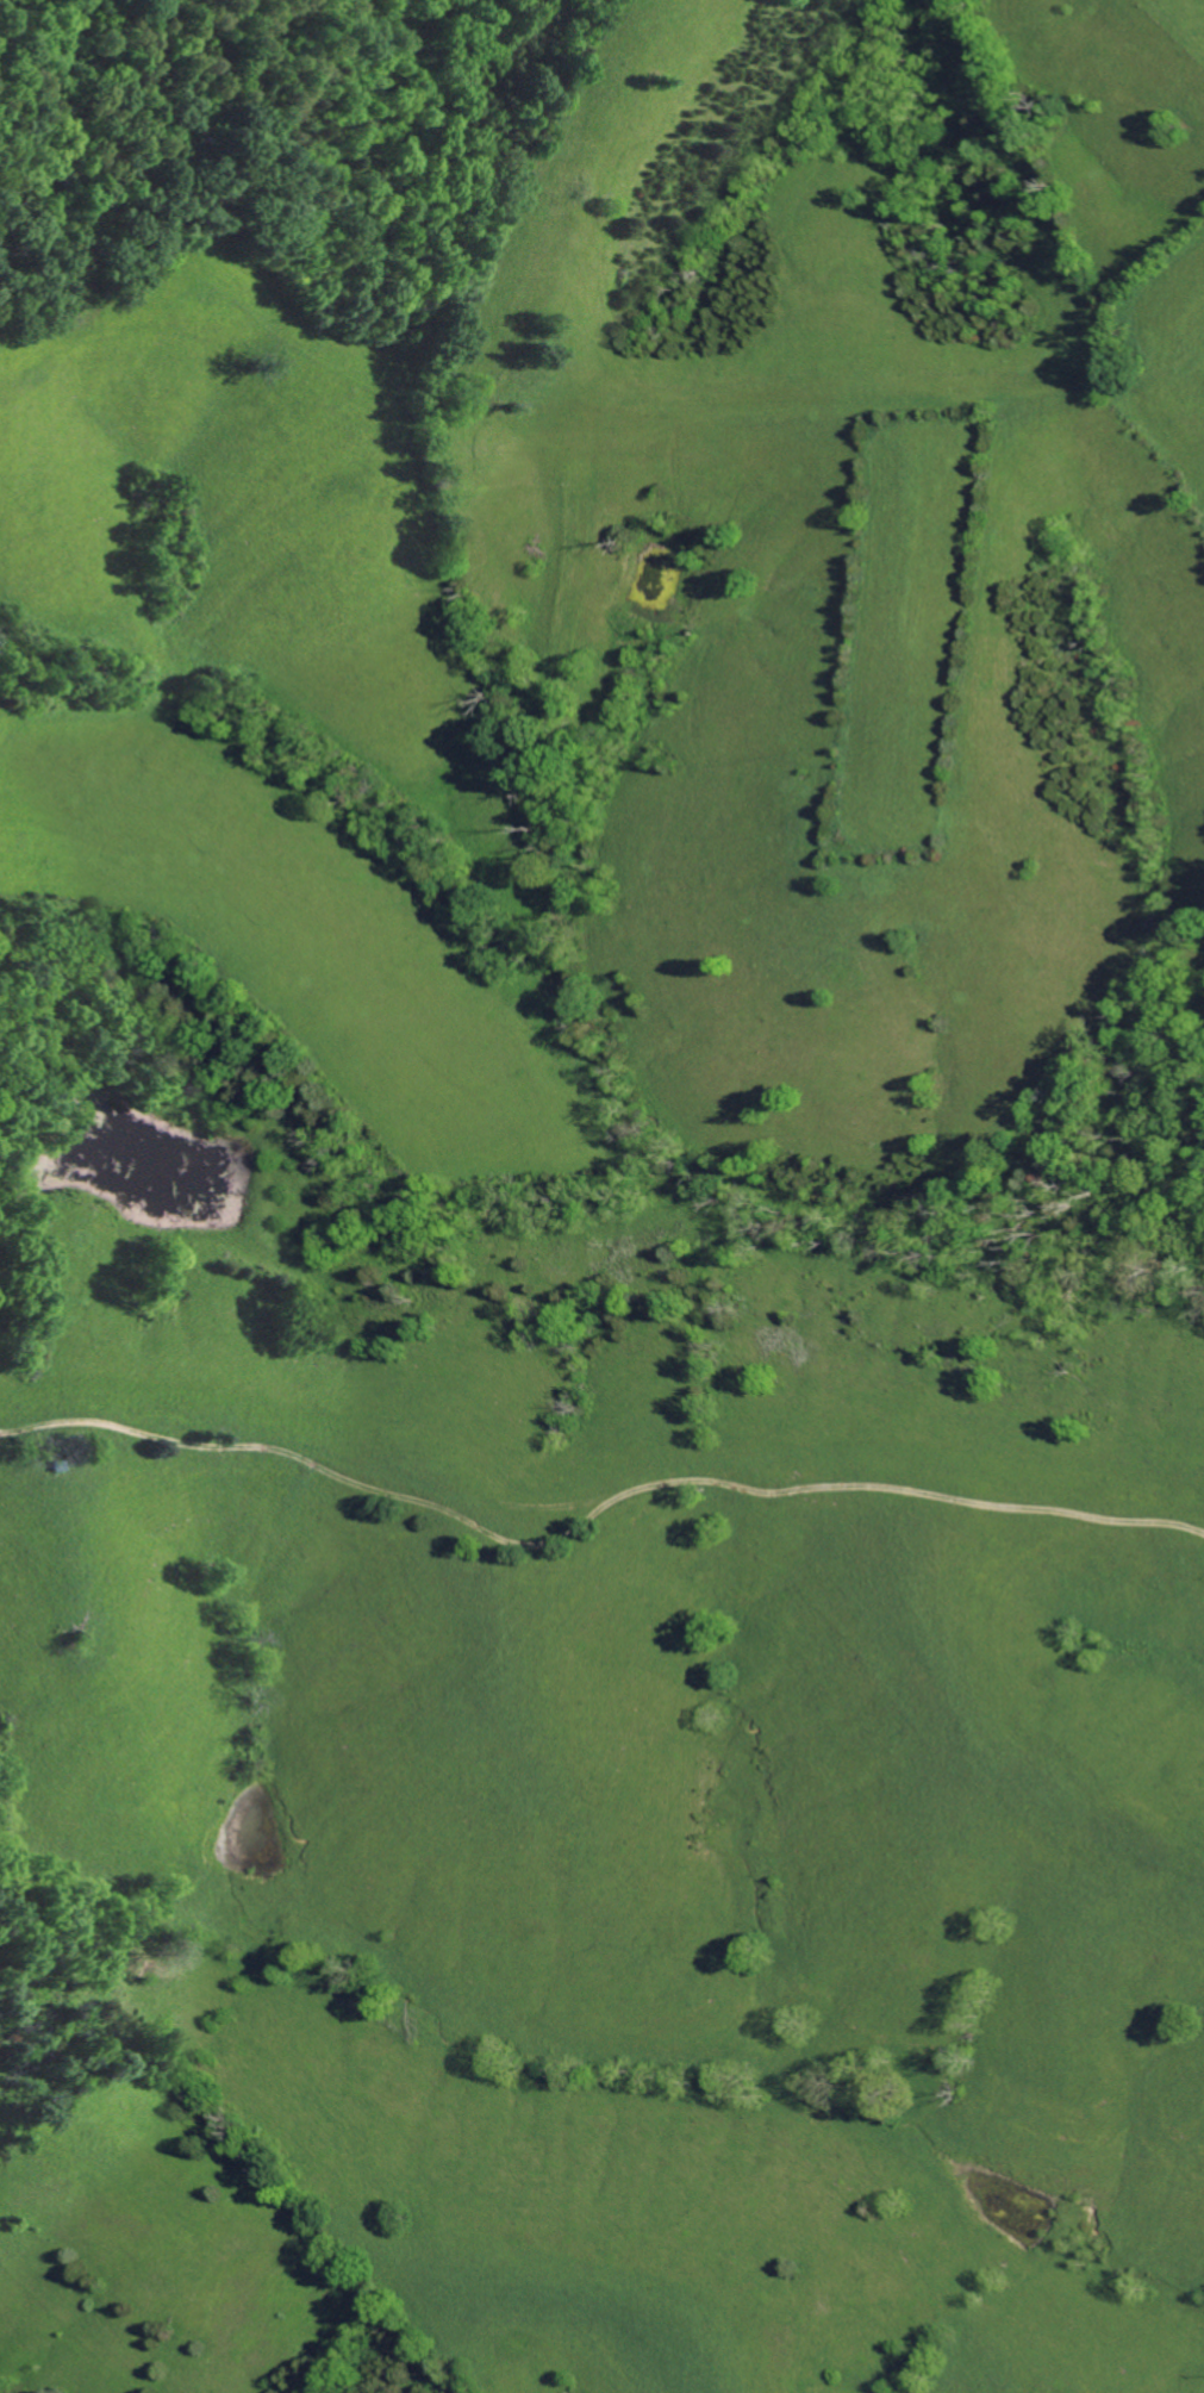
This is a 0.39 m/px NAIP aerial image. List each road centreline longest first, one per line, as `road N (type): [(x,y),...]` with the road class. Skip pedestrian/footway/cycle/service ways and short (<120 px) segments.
road 1 (residential): [(1203,1531),(980,1506),(879,1483),(773,1491),(656,1475),(428,1497),(206,1408),(0,1414)]

